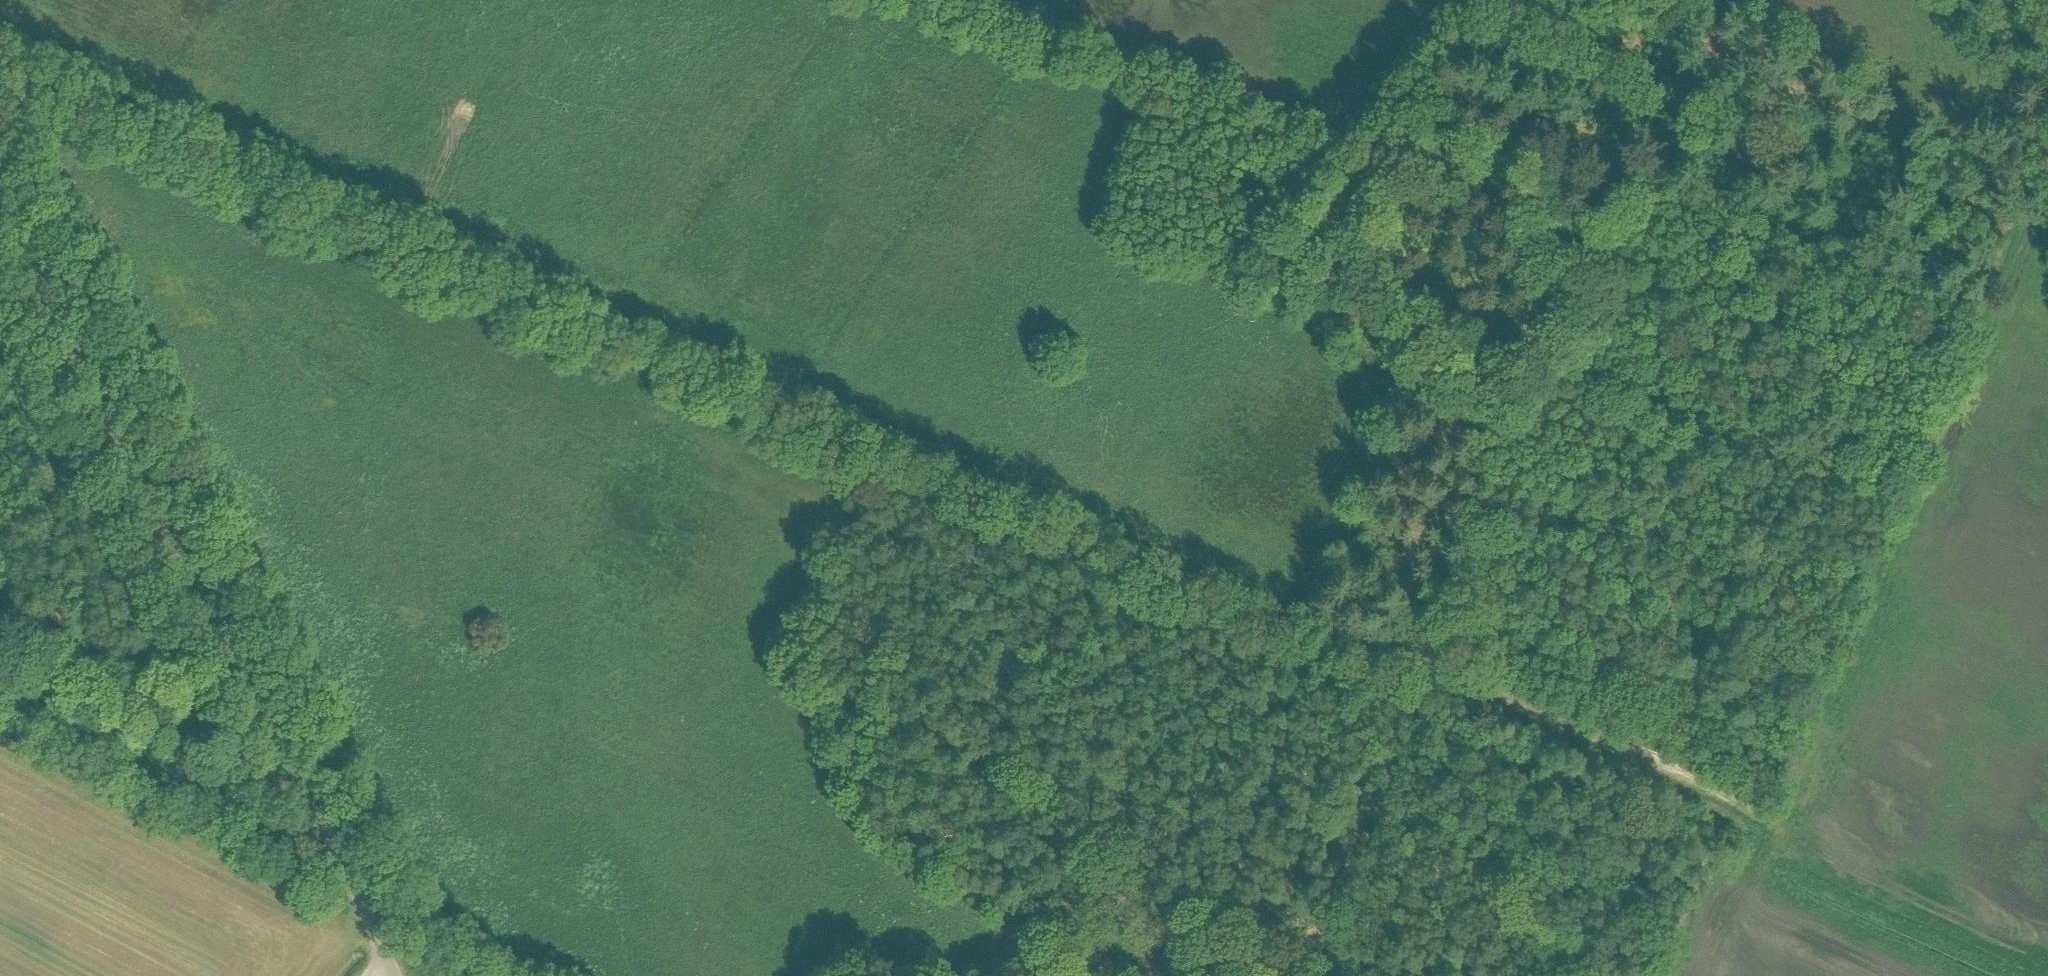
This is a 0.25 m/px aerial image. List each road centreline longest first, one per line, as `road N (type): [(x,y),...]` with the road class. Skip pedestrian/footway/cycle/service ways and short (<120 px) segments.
road 1 (track): [(0,43),(1775,840)]
road 2 (unclassified): [(390,957),(357,877),(0,205)]

